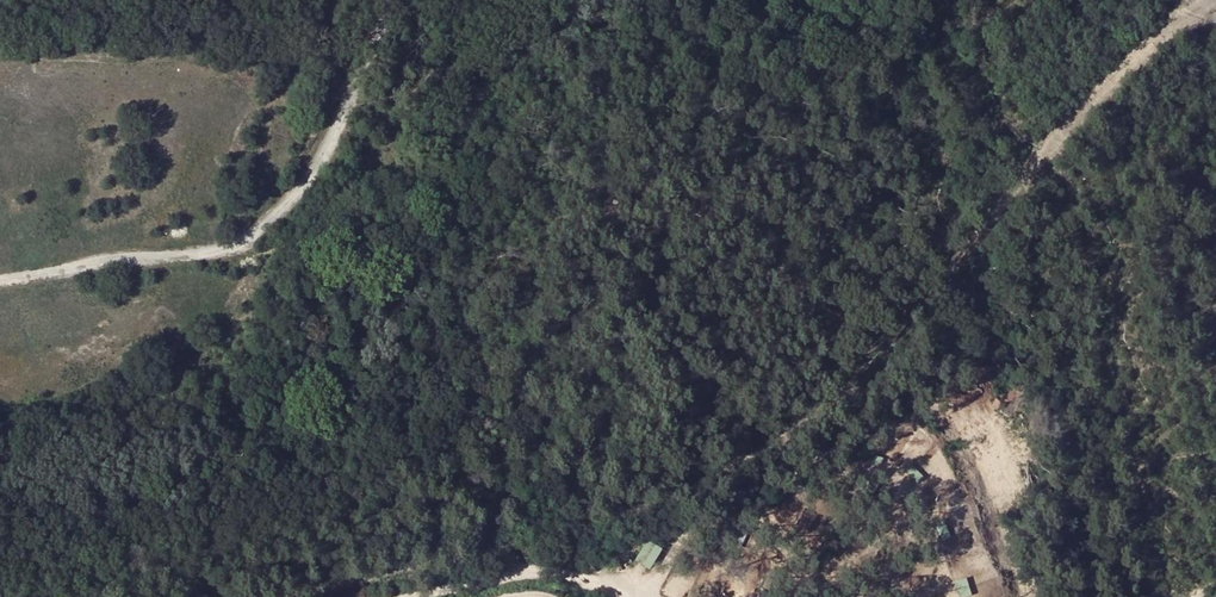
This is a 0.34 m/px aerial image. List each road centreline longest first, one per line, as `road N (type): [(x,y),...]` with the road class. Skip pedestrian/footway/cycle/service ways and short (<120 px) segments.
road 1 (track): [(831,596),(704,521),(678,529),(619,596)]
road 2 (track): [(431,596),(524,570),(561,575),(613,596)]

